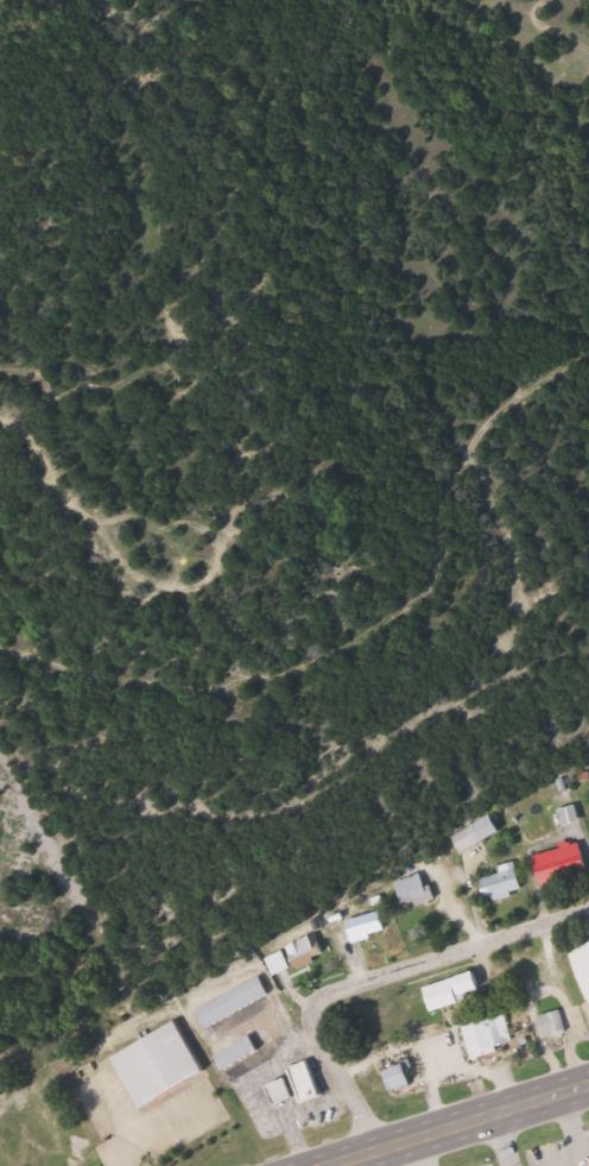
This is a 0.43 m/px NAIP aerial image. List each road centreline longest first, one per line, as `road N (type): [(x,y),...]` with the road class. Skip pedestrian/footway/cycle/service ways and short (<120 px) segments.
road 1 (residential): [(374,1153),(314,1014),(318,996),(588,914)]
road 2 (trunk): [(374,1153),(588,1086)]

